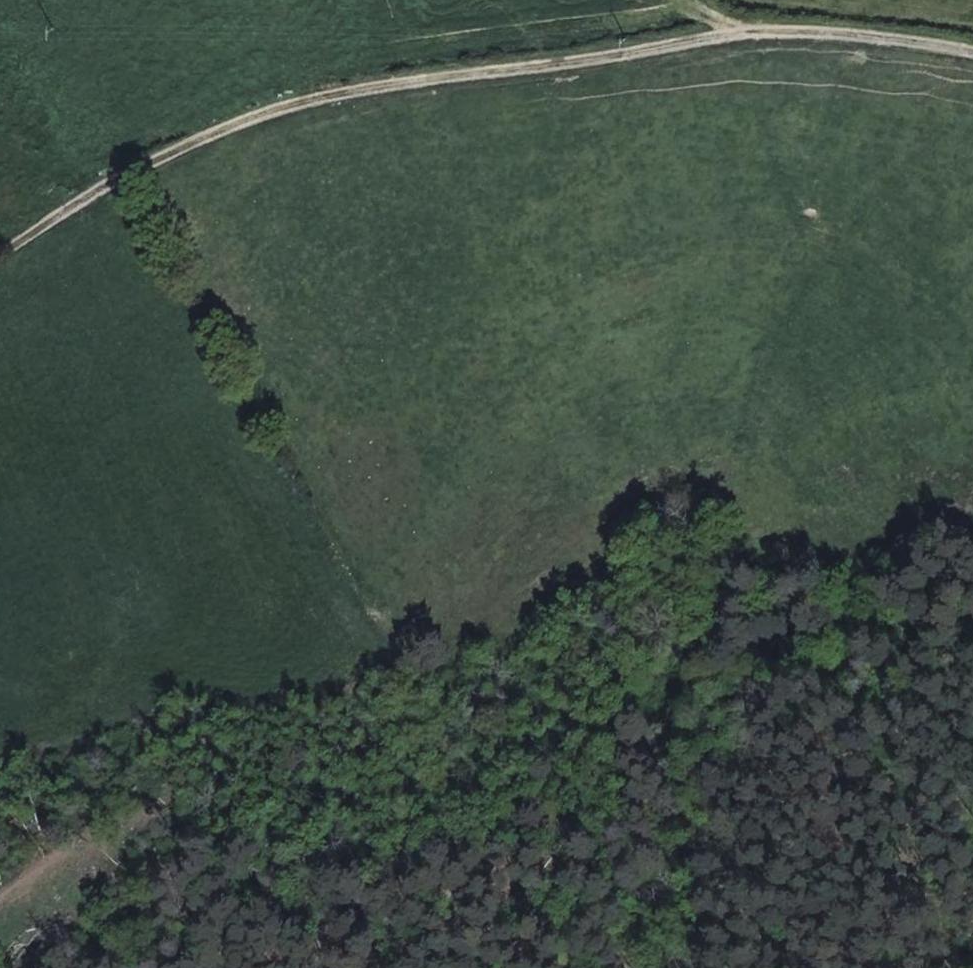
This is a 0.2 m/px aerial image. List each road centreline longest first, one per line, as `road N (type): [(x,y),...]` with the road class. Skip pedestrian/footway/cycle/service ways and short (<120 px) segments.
road 1 (track): [(972,84),(735,54),(193,106),(0,226)]

